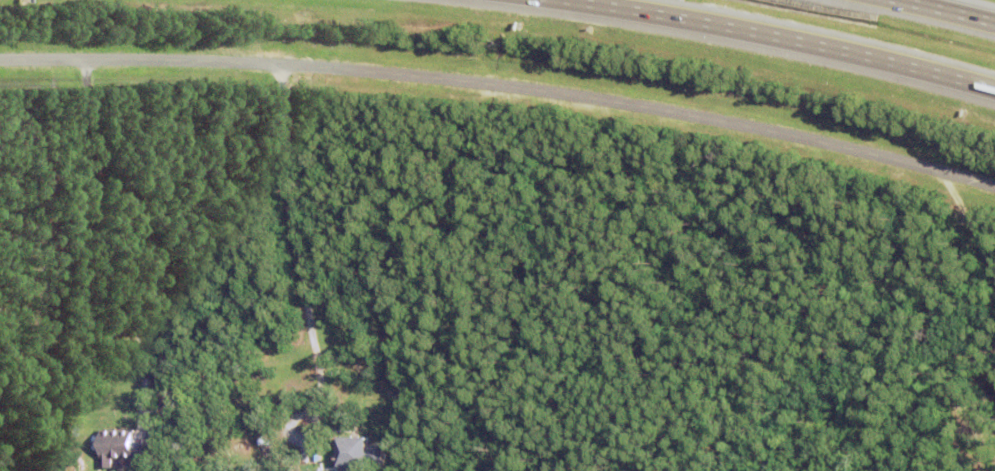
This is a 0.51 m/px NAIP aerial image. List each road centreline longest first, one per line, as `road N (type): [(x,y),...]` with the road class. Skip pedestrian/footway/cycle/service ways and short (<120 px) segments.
road 1 (residential): [(0,59),(316,66),(510,85),(726,121),(994,186)]
road 2 (motorway): [(548,0),(775,39),(994,92)]

